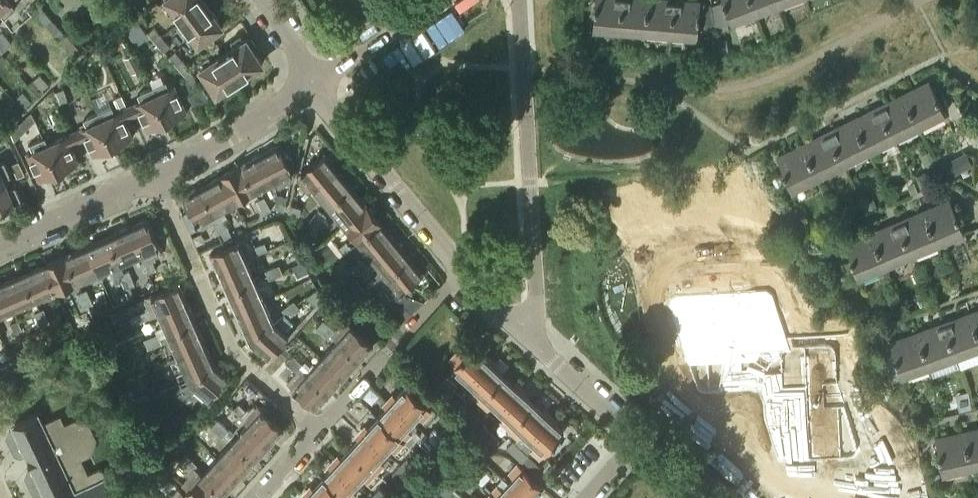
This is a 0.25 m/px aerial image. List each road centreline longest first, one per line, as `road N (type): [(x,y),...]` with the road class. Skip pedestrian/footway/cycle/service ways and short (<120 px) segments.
road 1 (residential): [(539,345),(520,0)]
road 2 (residential): [(313,86),(465,275),(539,345)]
road 3 (residential): [(319,431),(223,336),(155,174)]
road 4 (residential): [(155,174),(313,86)]
road 5 (residential): [(0,246),(155,174)]
road 6 (residential): [(438,0),(313,86)]
road 7 (residential): [(636,440),(539,345)]

